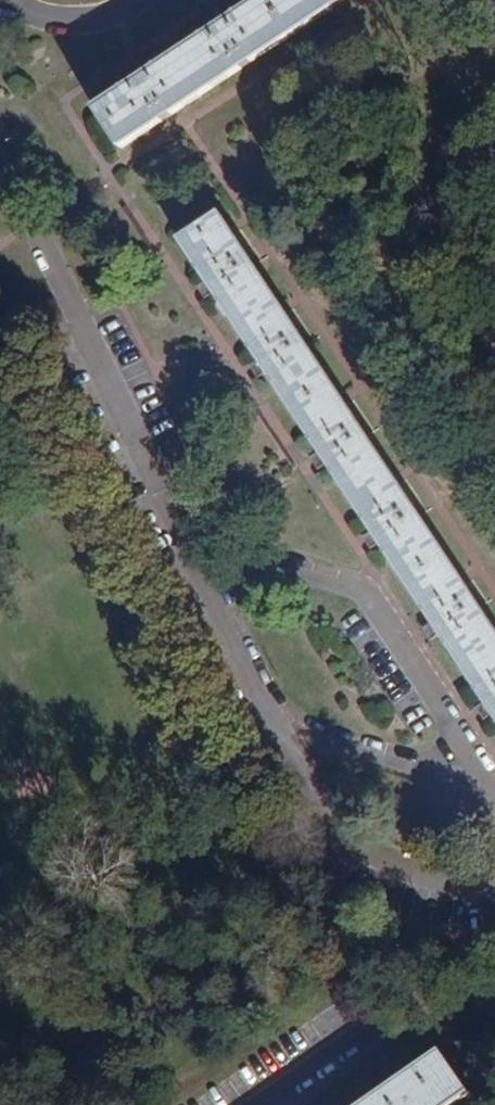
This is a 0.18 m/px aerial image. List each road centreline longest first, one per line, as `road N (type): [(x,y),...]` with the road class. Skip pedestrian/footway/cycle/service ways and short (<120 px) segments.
road 1 (residential): [(0,150),(188,536)]
road 2 (residential): [(487,777),(358,587),(188,536)]
road 3 (residential): [(280,725),(322,811),(370,848),(425,876),(477,881),(494,873)]
road 4 (residential): [(487,777),(280,725)]
road 5 (residential): [(188,536),(280,725)]
road 6 (residential): [(5,0),(34,14),(104,21),(137,0)]
road 7 (residential): [(257,1104),(367,1032)]

